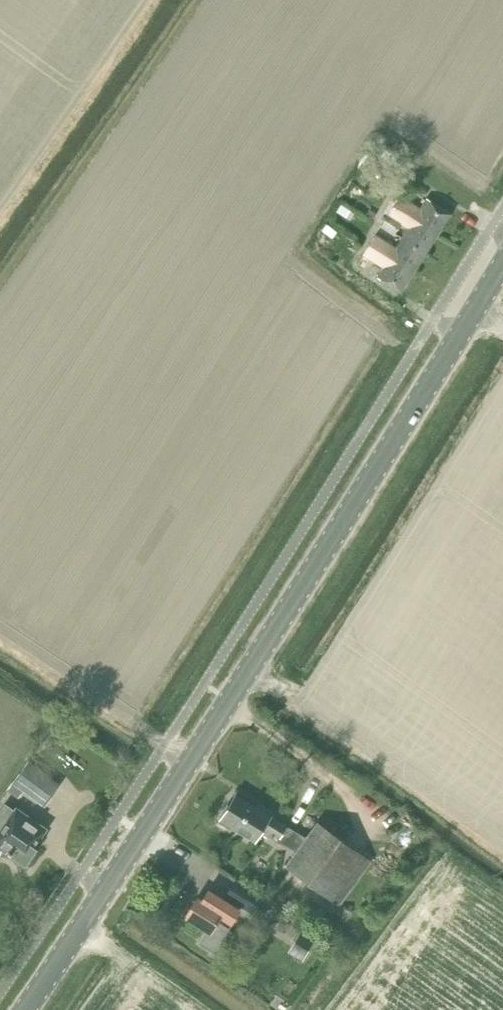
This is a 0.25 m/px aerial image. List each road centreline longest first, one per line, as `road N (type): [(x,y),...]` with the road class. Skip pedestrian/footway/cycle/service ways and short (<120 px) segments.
road 1 (primary): [(29,1009),(502,265)]

